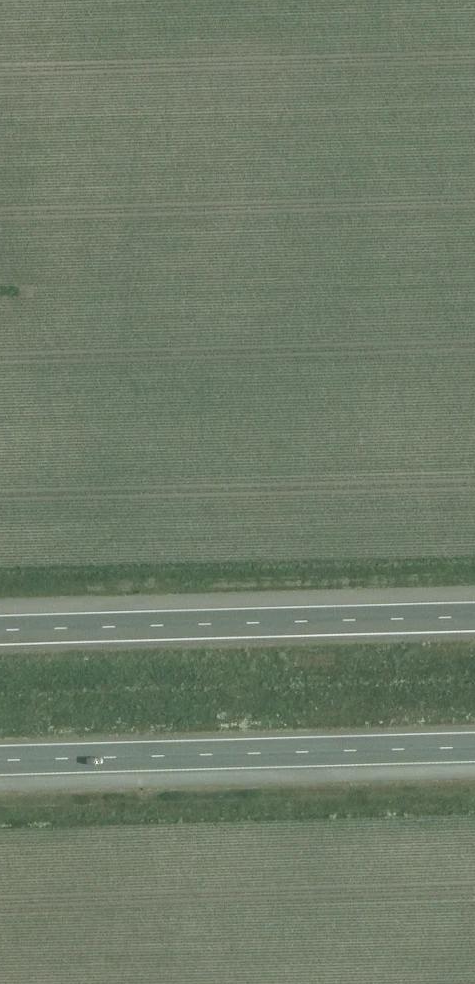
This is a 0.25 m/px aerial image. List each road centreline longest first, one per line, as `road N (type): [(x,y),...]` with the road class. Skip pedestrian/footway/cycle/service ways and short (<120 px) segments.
road 1 (motorway): [(0,760),(474,746)]
road 2 (motorway): [(474,616),(0,629)]

